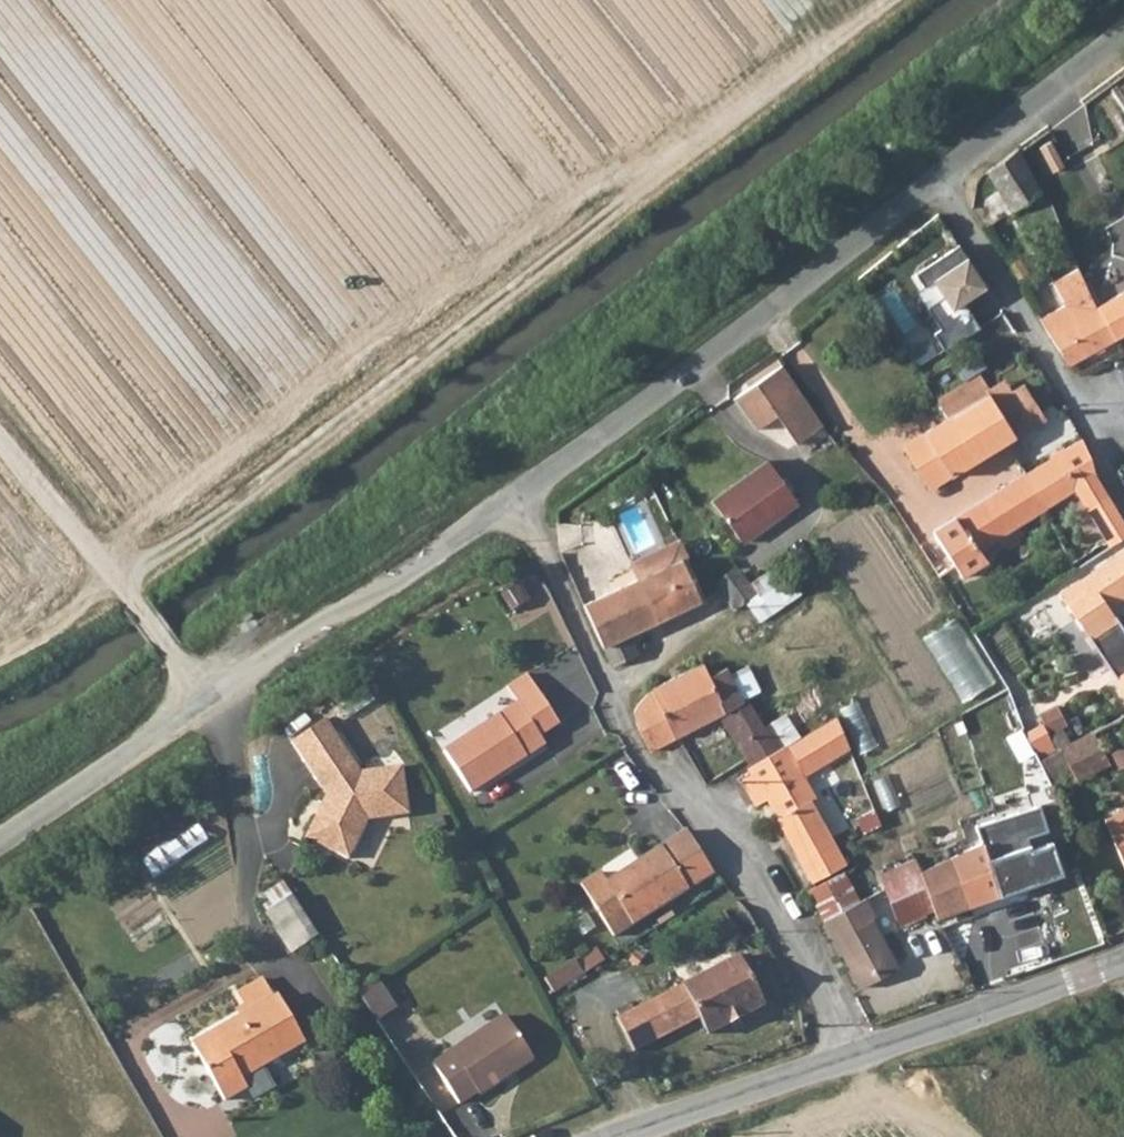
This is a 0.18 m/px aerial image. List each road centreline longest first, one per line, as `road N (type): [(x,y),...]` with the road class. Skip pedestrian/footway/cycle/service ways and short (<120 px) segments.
road 1 (unclassified): [(1123,31),(602,434),(0,840)]
road 2 (track): [(117,582),(892,0)]
road 3 (tertiary): [(618,1136),(1123,960)]
road 4 (track): [(0,437),(117,582)]
road 5 (track): [(117,582),(208,698)]
road 6 (track): [(0,650),(117,582)]

